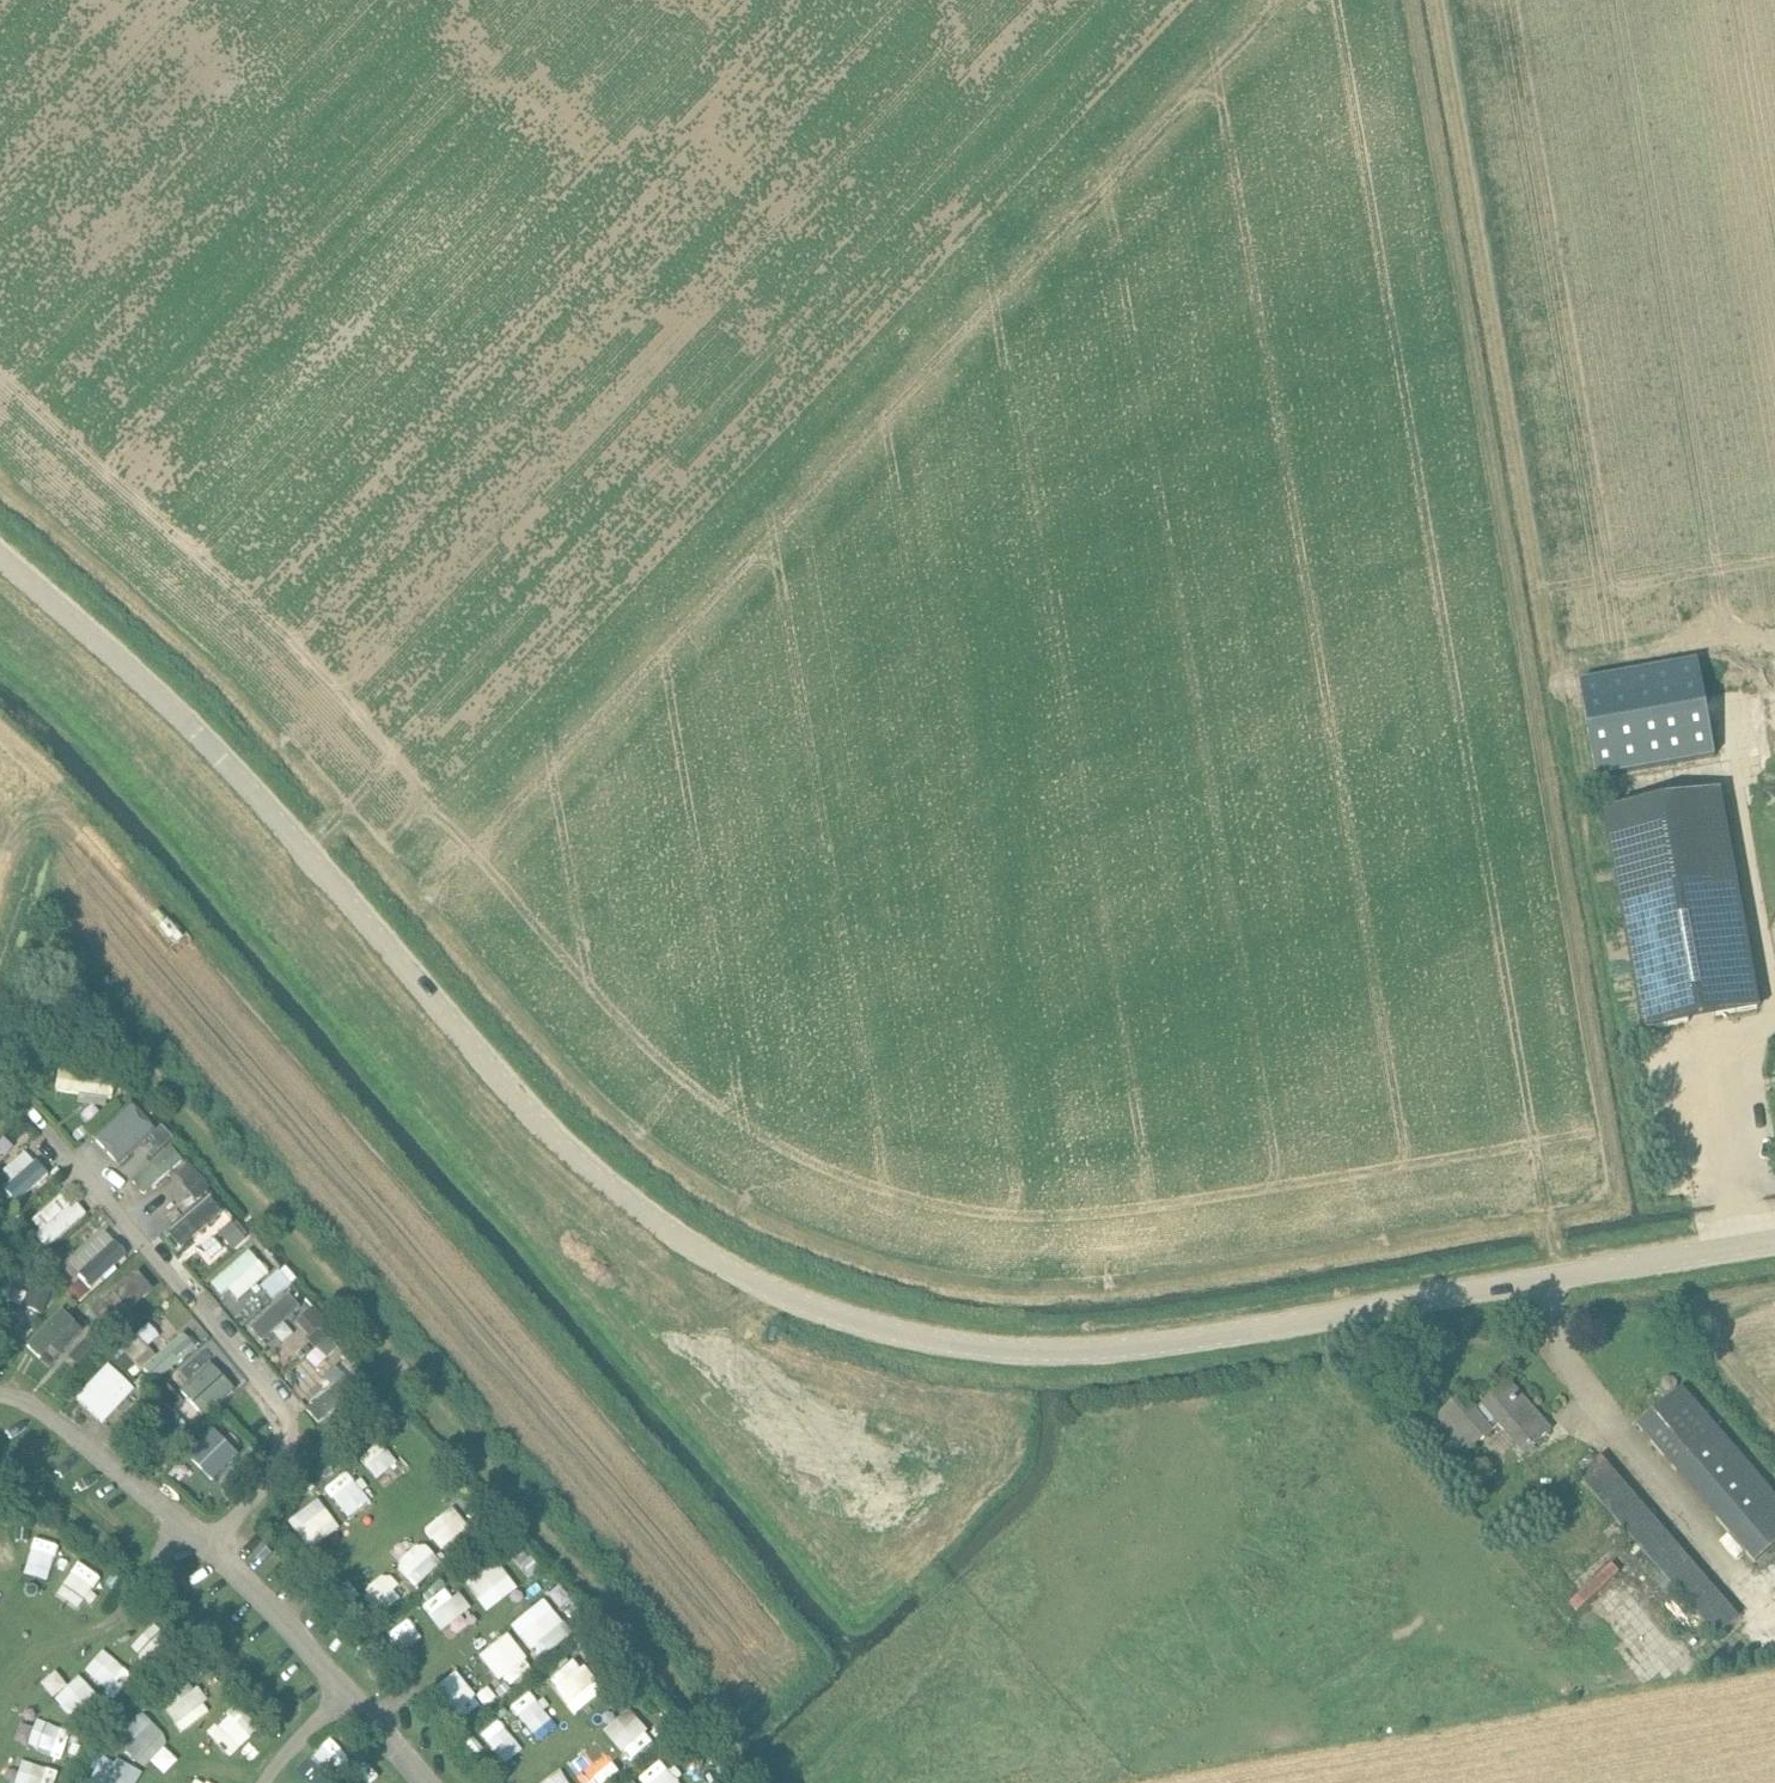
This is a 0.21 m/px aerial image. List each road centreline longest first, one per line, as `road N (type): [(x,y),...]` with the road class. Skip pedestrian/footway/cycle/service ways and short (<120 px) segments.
road 1 (unclassified): [(1774,1245),(1249,1338),(1070,1358),(938,1352),(796,1309),(639,1221),(543,1137),(218,760),(0,568)]

